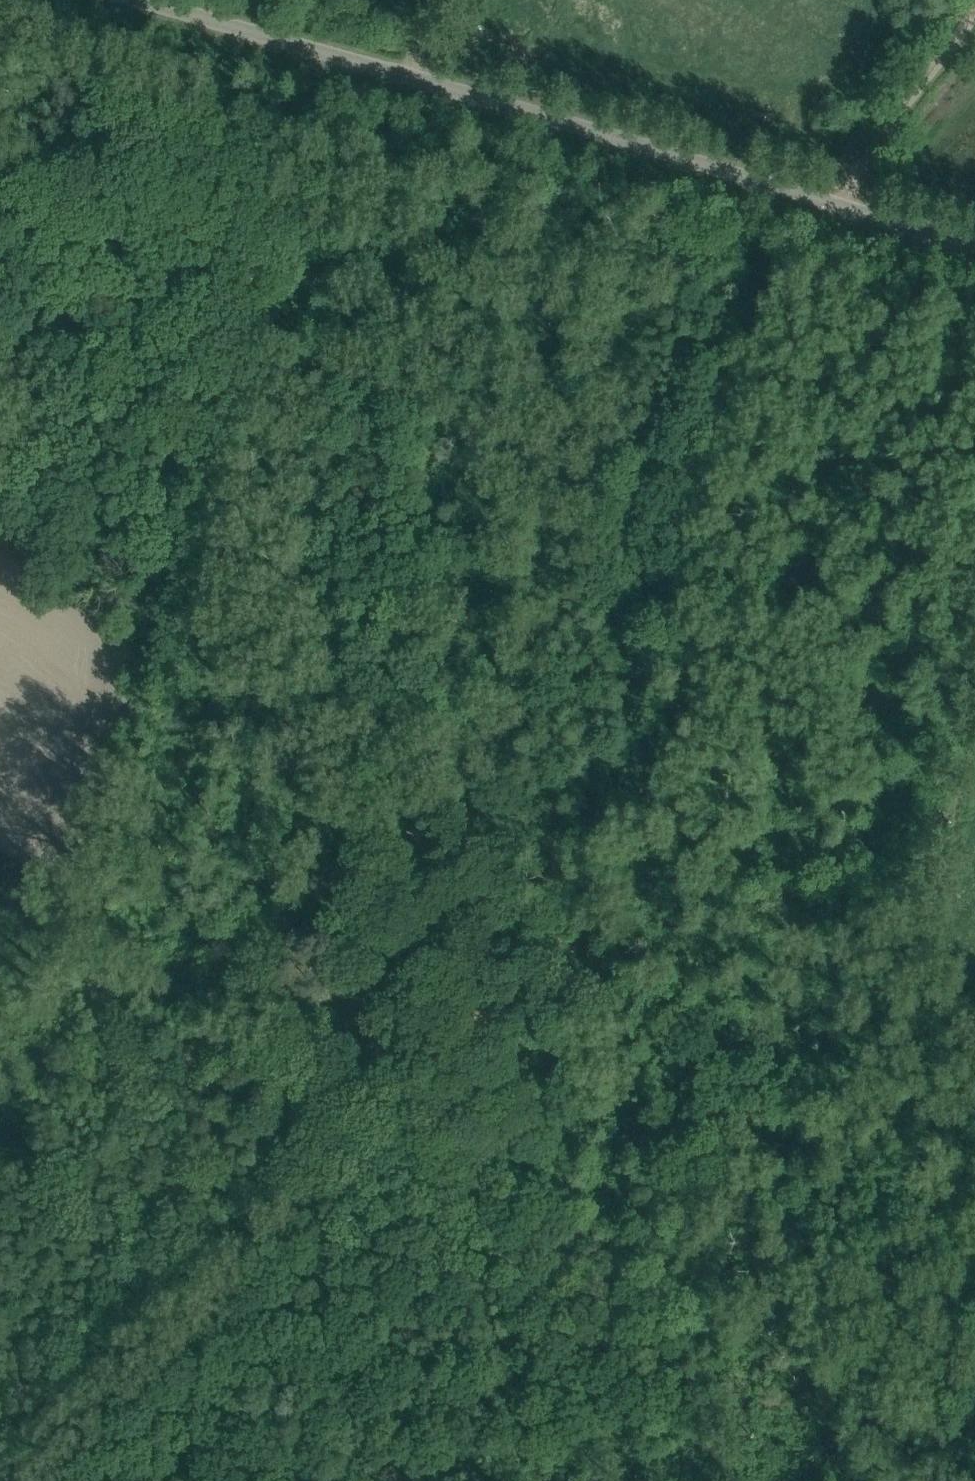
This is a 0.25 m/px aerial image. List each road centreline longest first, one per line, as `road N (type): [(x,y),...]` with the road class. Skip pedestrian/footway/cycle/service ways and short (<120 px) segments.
road 1 (tertiary): [(974,247),(144,0)]

